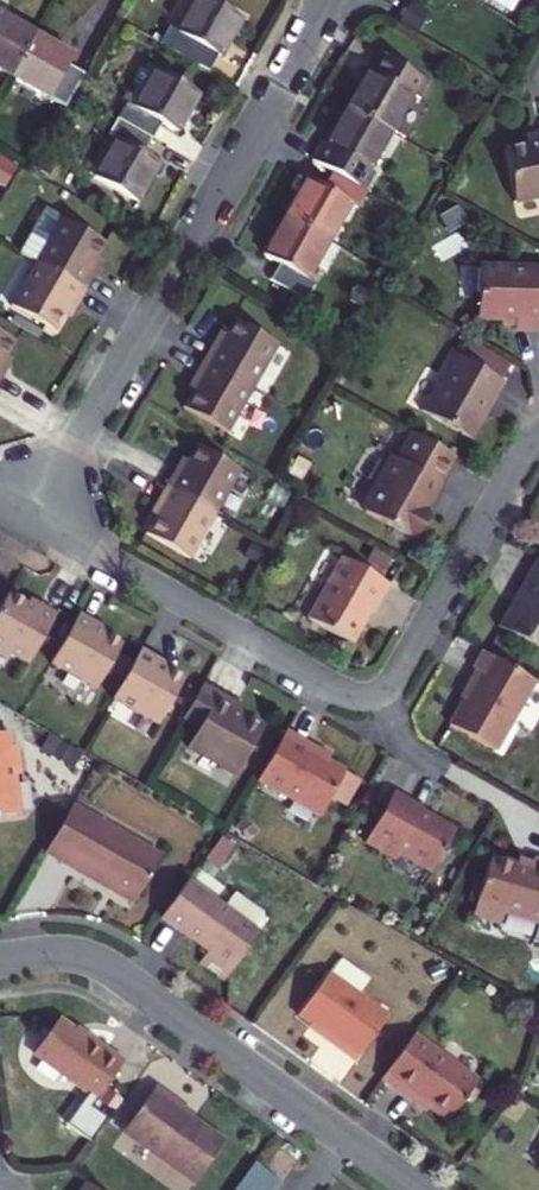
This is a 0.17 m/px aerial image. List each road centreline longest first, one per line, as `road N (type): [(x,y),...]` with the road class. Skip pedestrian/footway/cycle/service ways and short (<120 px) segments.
road 1 (residential): [(34,518),(335,689),(377,694),(398,677),(538,438)]
road 2 (residential): [(34,518),(328,0)]
road 3 (residential): [(0,959),(62,952),(92,959),(416,1189)]

